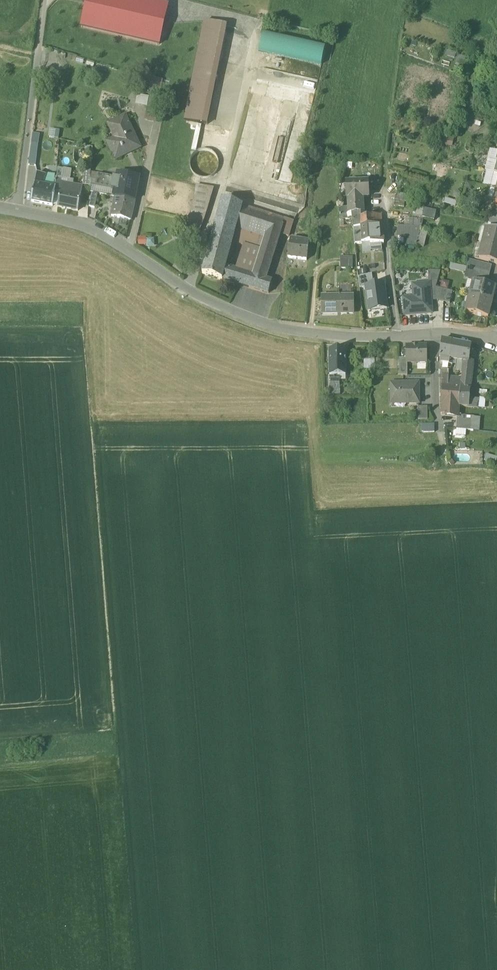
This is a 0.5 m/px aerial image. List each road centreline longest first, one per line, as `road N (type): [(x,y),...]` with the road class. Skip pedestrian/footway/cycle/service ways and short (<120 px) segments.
road 1 (residential): [(397,336),(277,329),(198,297),(84,229),(0,209)]
road 2 (track): [(17,213),(44,0)]
road 3 (residential): [(397,336),(385,197)]
road 4 (residential): [(434,332),(443,453)]

